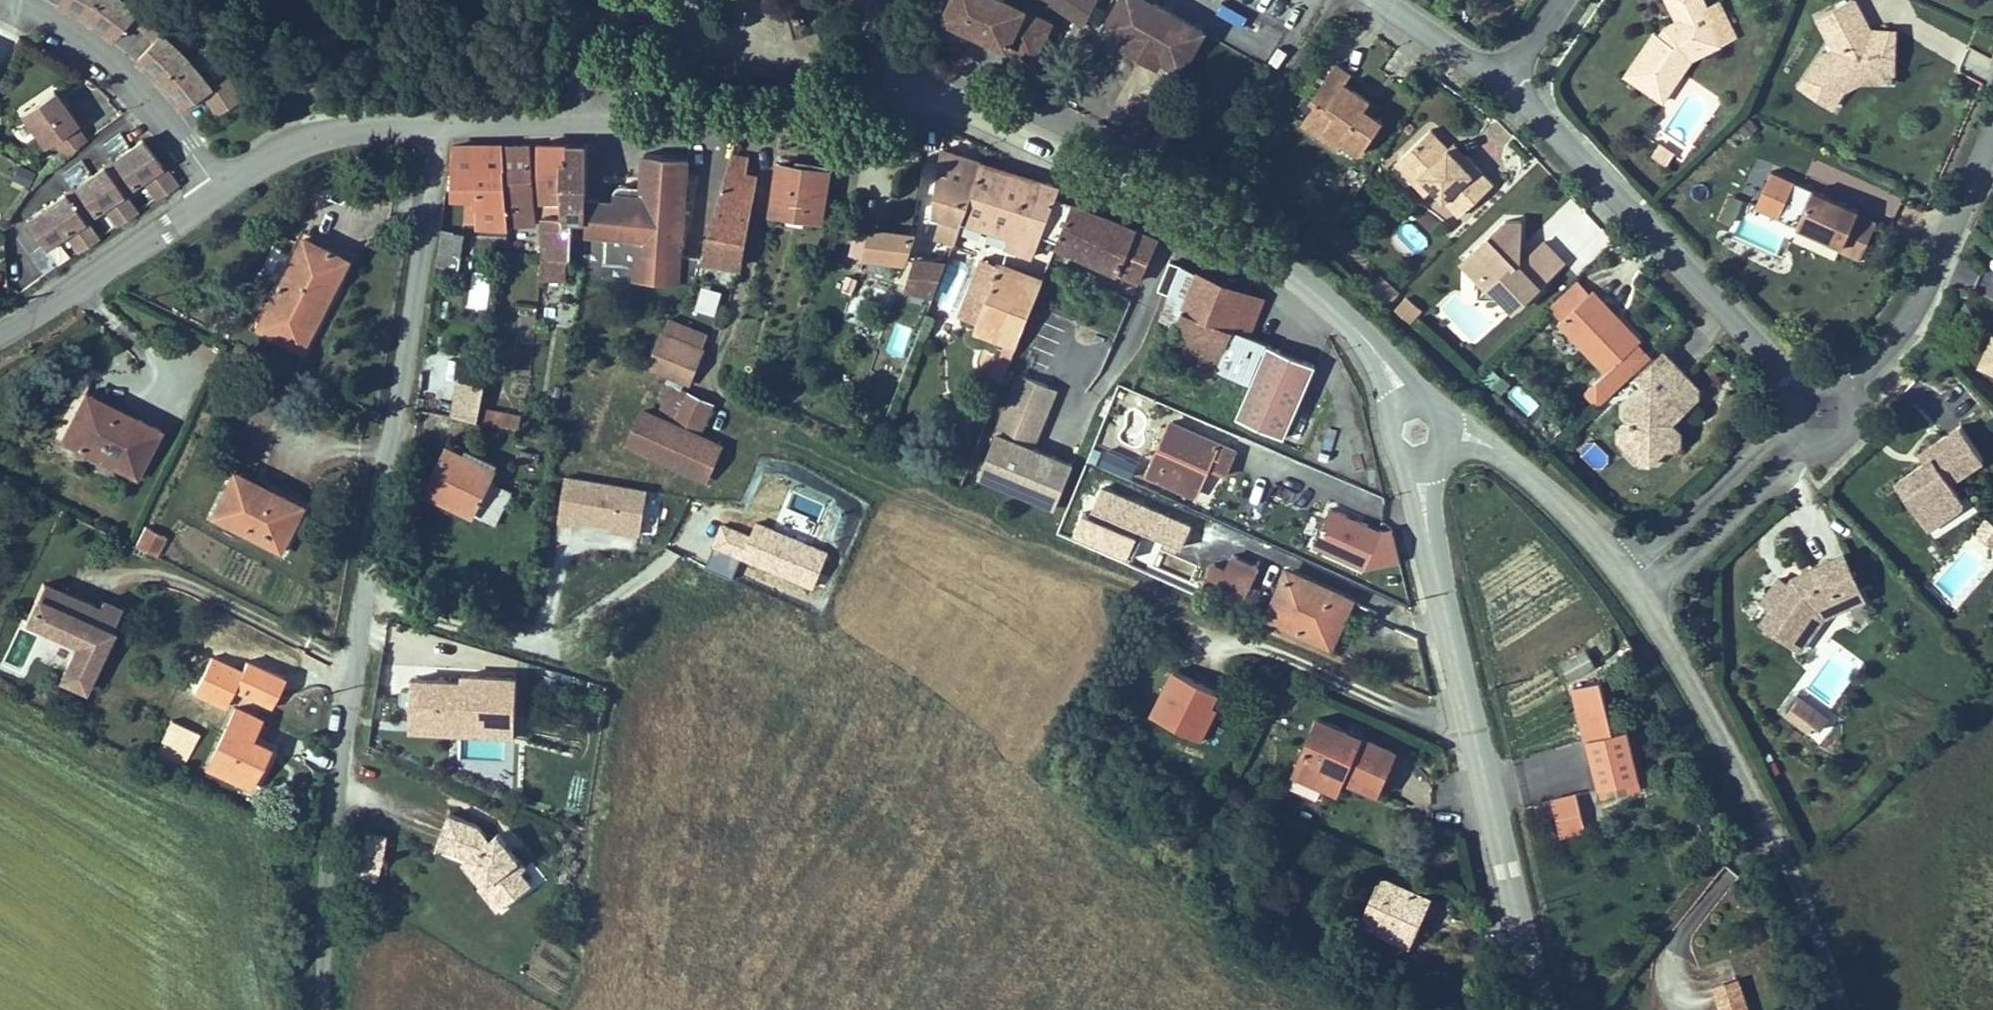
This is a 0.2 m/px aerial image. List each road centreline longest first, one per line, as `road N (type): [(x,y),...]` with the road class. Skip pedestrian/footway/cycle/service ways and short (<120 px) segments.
road 1 (tertiary): [(1347,318),(1234,236),(934,91)]
road 2 (tertiary): [(1540,1009),(1432,551)]
road 3 (tertiary): [(1637,592),(1750,785),(1801,893),(1843,1009)]
road 4 (residential): [(1498,67),(1799,384)]
road 5 (unclassified): [(585,121),(435,111),(344,120),(209,187)]
road 6 (residential): [(1841,385),(1912,306),(1992,108)]
road 7 (unclassified): [(894,101),(851,115),(585,121)]
road 8 (residential): [(209,187),(129,77),(71,29),(12,0)]
road 9 (unclassified): [(209,187),(0,326)]
road 10 (residential): [(1637,592),(1683,562),(1803,435)]
road 11 (residential): [(1792,424),(1668,535),(1617,564)]
road 12 (tertiary): [(1514,463),(1617,564)]
road 13 (residential): [(1388,0),(1498,67)]
road 14 (residential): [(606,0),(584,83),(585,121)]

